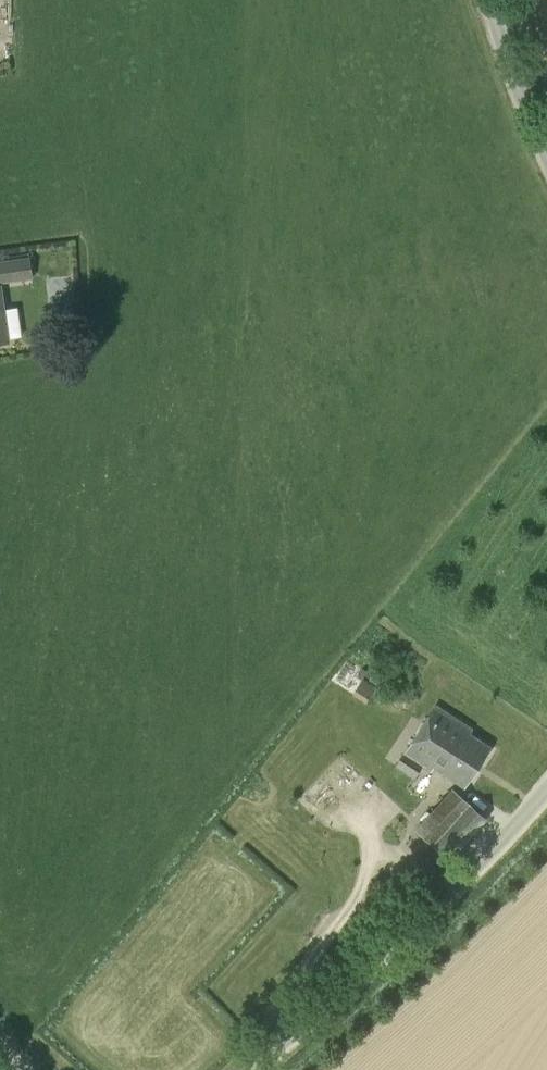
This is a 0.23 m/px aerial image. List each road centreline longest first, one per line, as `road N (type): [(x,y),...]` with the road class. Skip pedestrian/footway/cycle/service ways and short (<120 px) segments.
road 1 (unclassified): [(250,1069),(403,934),(546,786)]
road 2 (unclassified): [(546,177),(488,0)]

